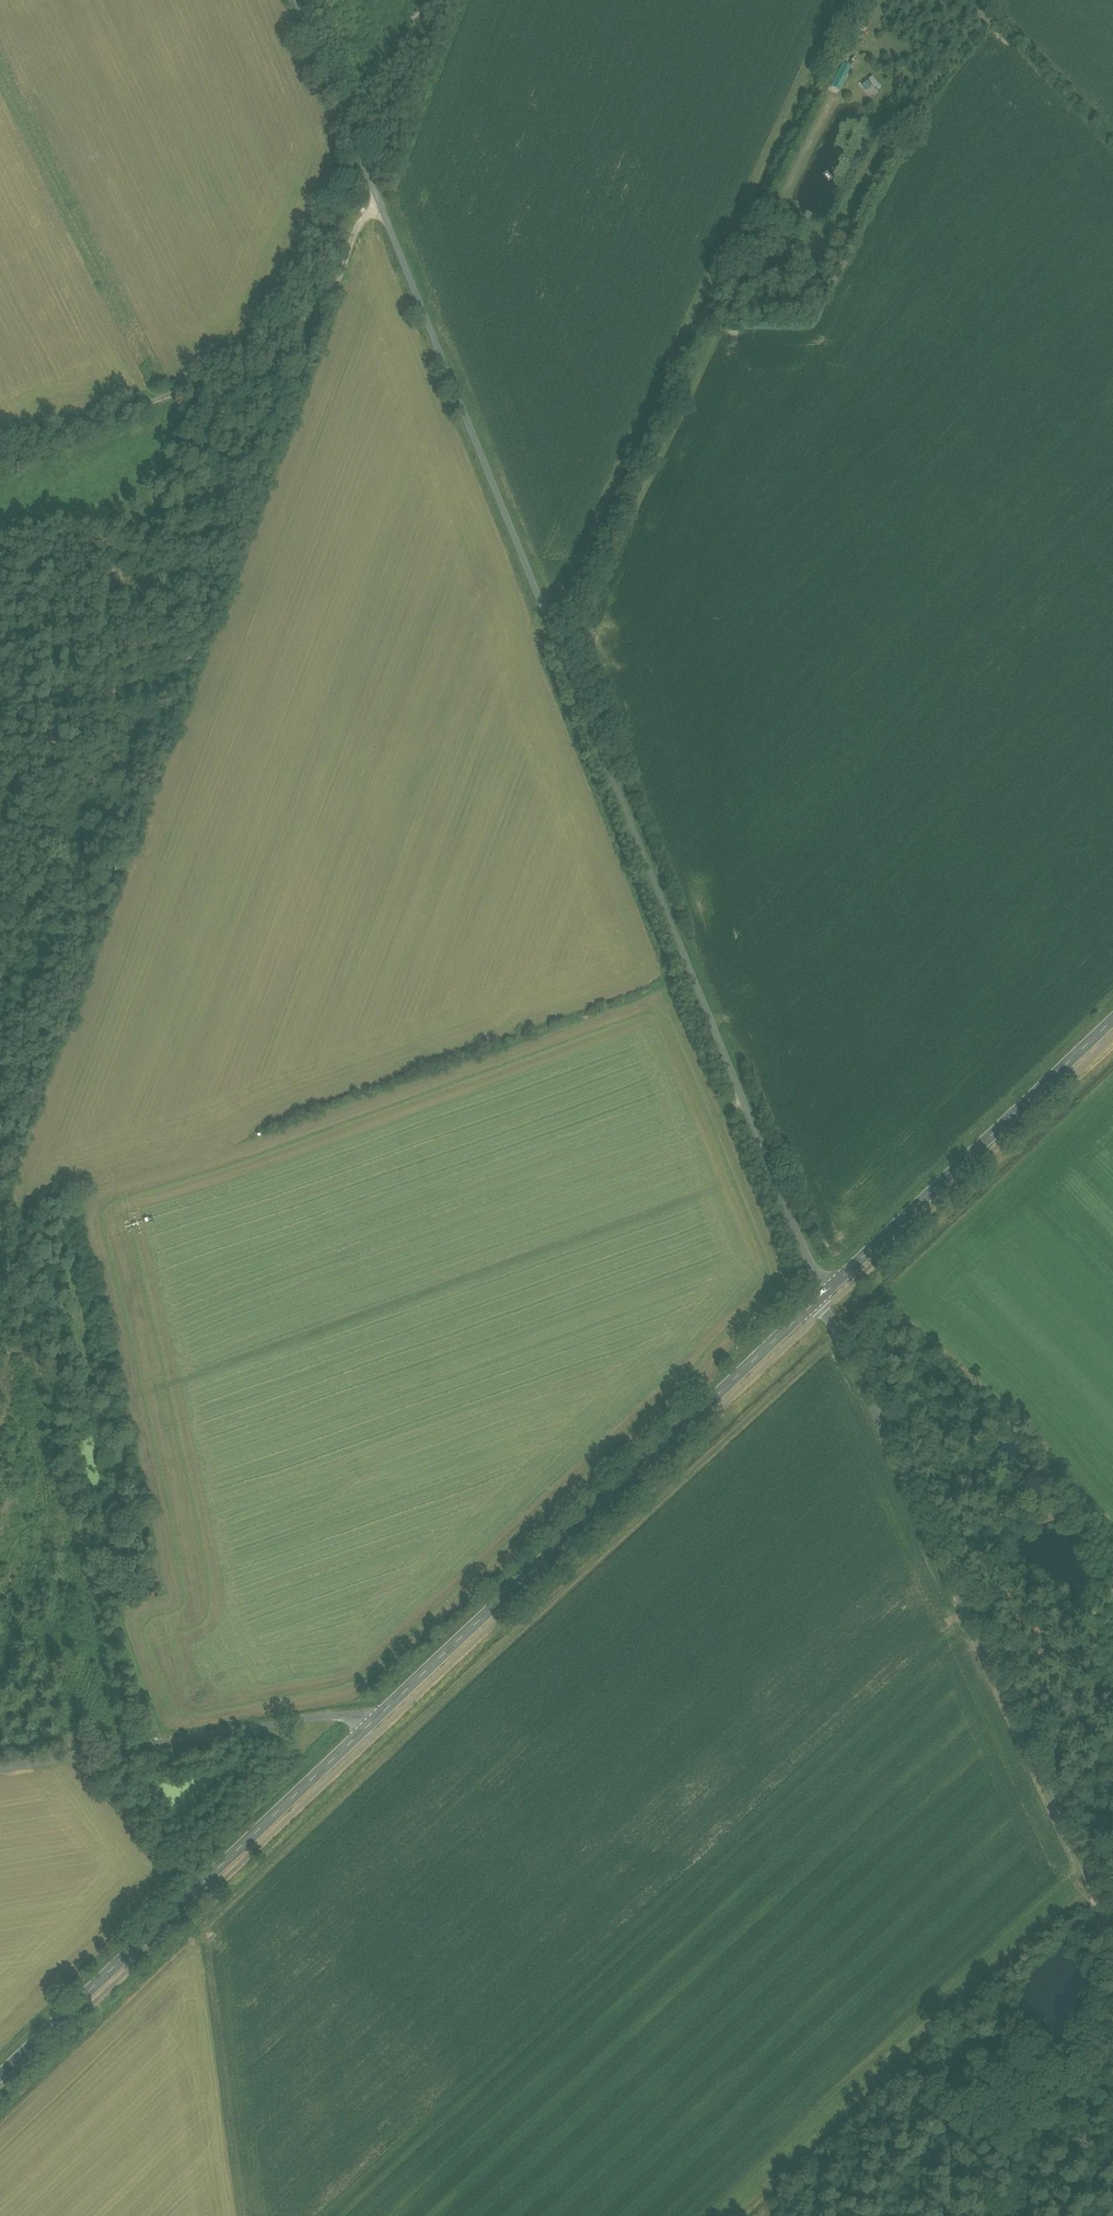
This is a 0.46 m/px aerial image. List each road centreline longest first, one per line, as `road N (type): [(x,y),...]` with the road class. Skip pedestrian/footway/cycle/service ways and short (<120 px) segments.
road 1 (unclassified): [(823,1293),(300,0)]
road 2 (unclassified): [(1112,1914),(823,1293)]
road 3 (tertiary): [(823,1293),(362,1727)]
road 4 (tertiary): [(362,1727),(0,2071)]
road 5 (track): [(380,200),(359,221),(326,302),(240,370),(0,464)]
road 6 (tertiary): [(1112,1018),(823,1293)]
road 7 (unclassified): [(362,1727),(342,1717),(315,1720),(0,1769)]

